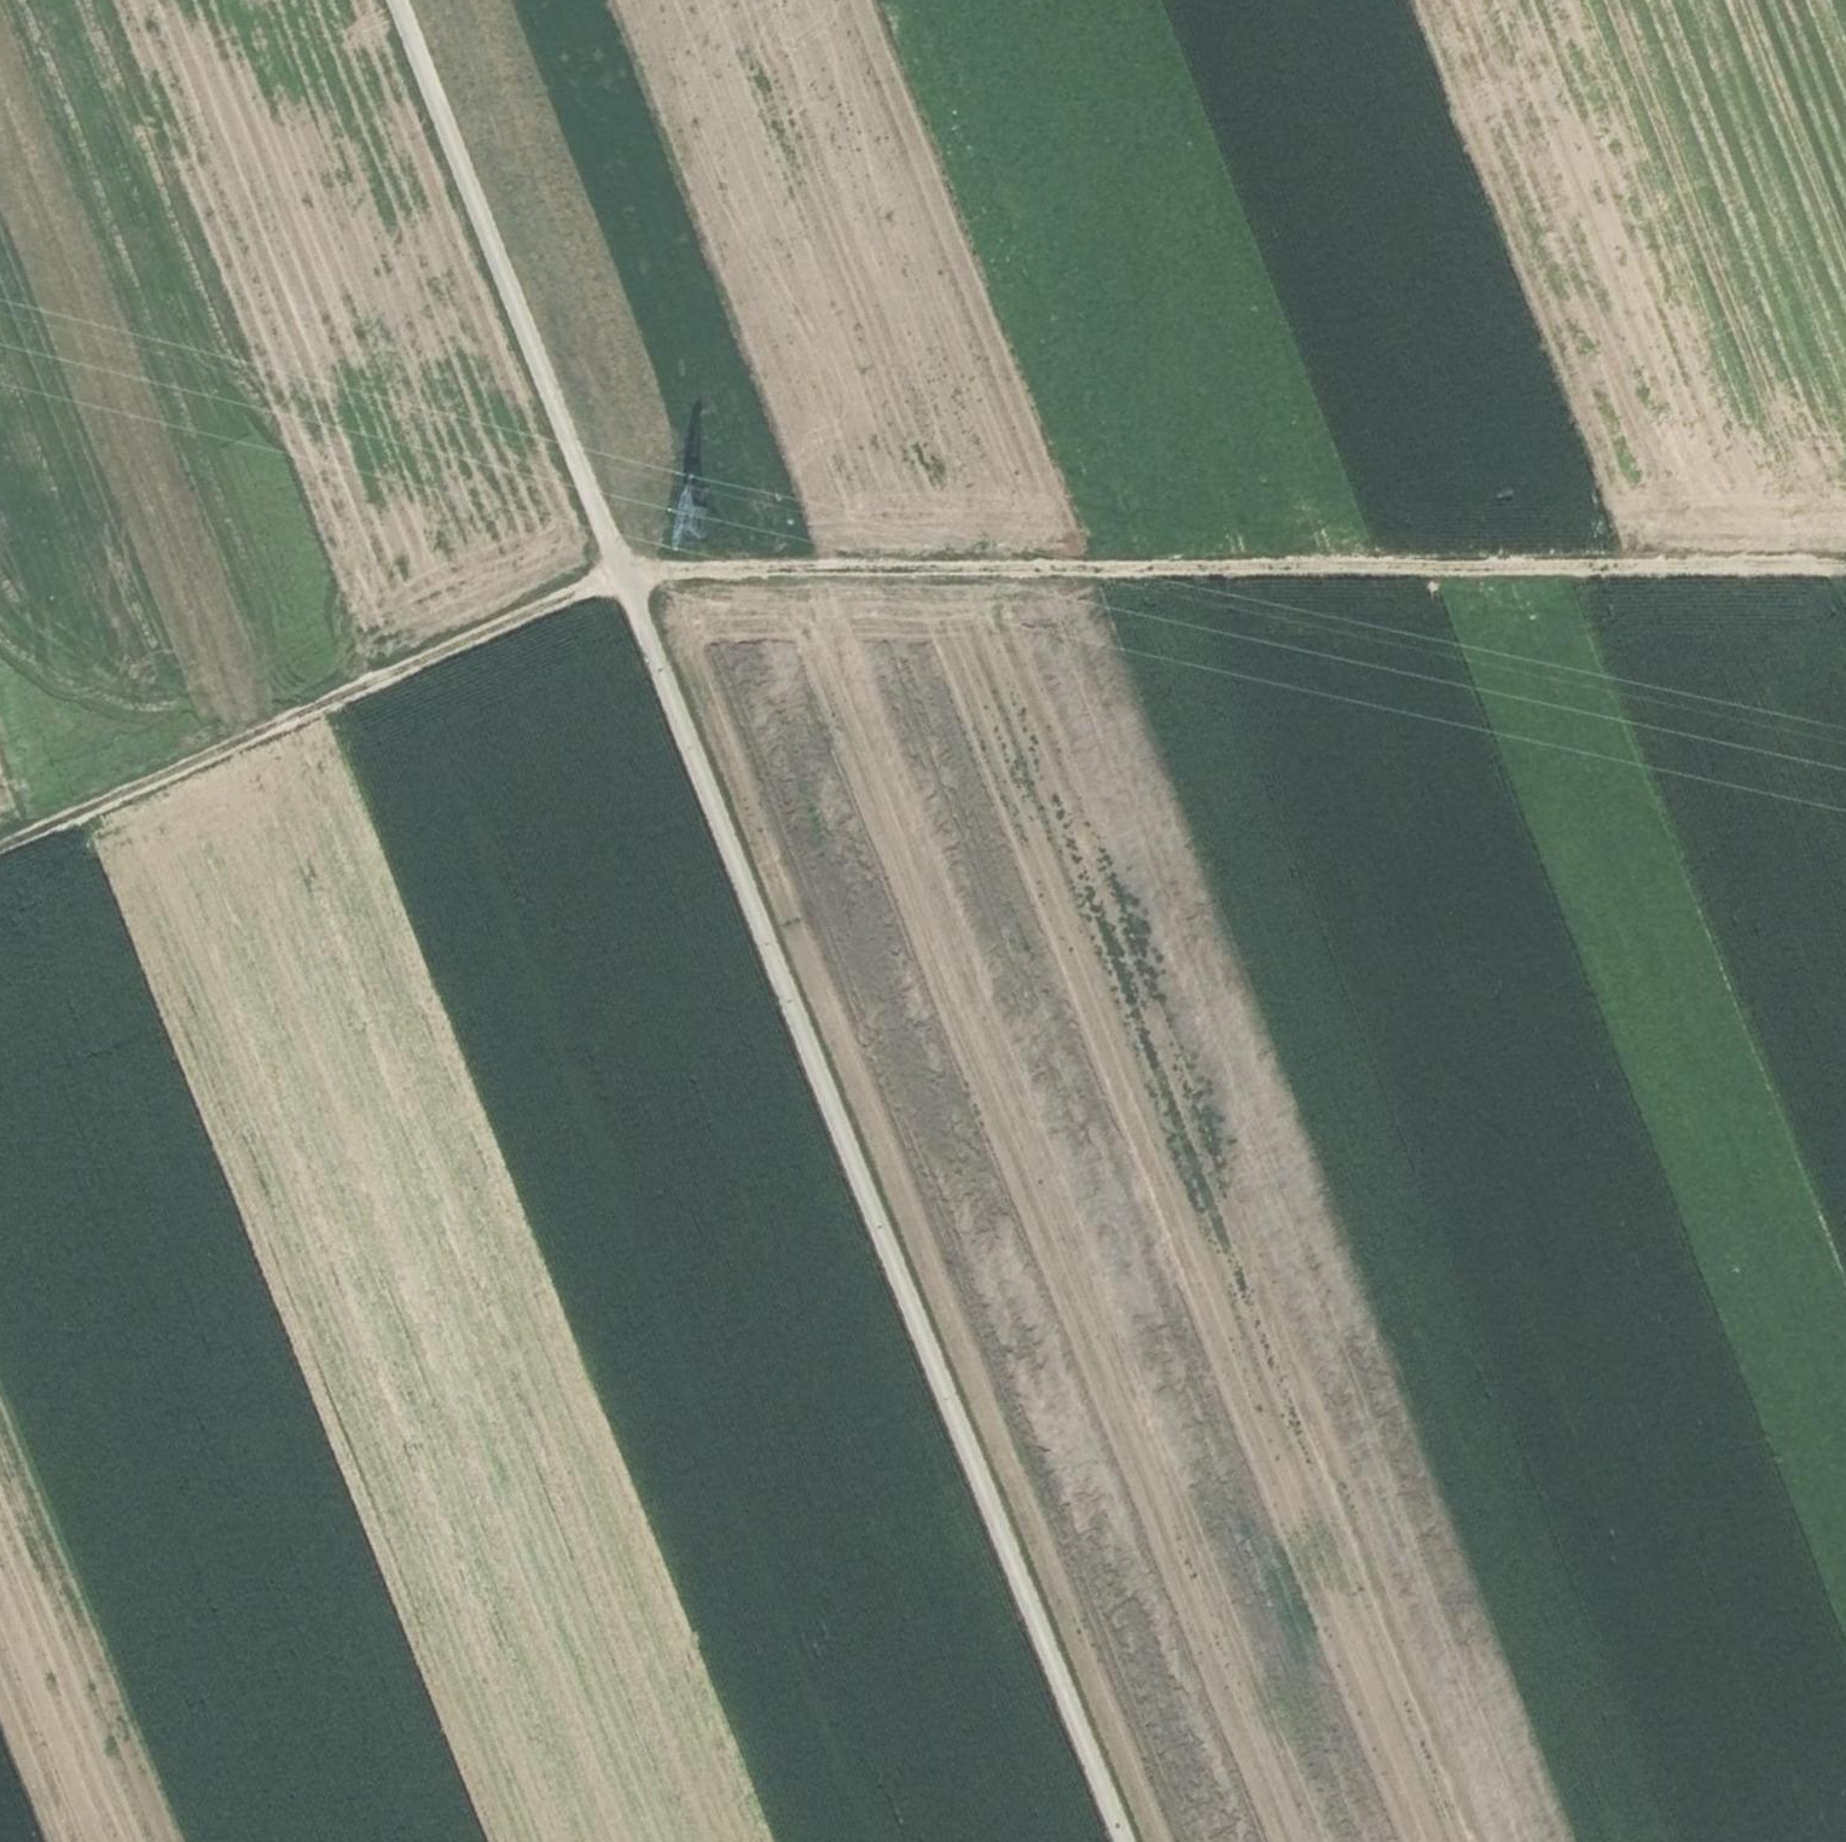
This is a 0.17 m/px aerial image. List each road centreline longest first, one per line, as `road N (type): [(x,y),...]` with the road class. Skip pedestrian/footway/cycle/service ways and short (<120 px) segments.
road 1 (track): [(1123,1841),(398,0)]
road 2 (track): [(1845,562),(621,573),(0,849)]

